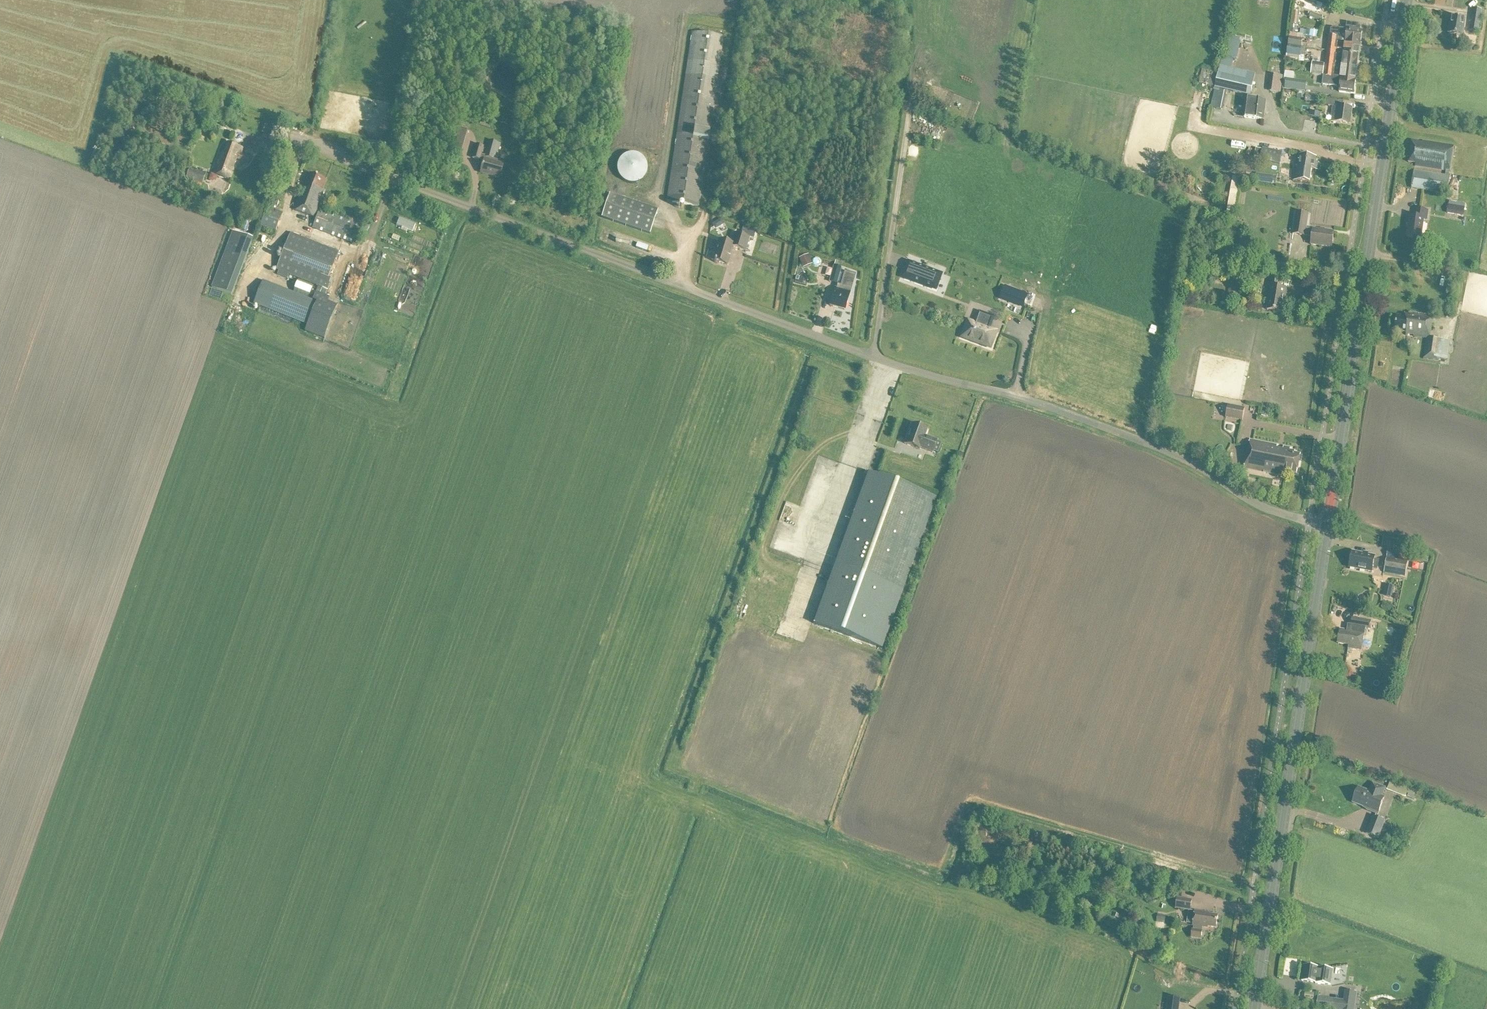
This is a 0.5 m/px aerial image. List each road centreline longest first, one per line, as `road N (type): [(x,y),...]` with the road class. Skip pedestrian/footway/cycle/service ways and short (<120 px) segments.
road 1 (unclassified): [(1328,526),(1262,507),(1167,453),(1037,403),(931,377),(290,139)]
road 2 (track): [(0,942),(238,298)]
road 3 (secondary): [(1328,526),(1406,0)]
road 4 (secondary): [(1255,1008),(1328,526)]

